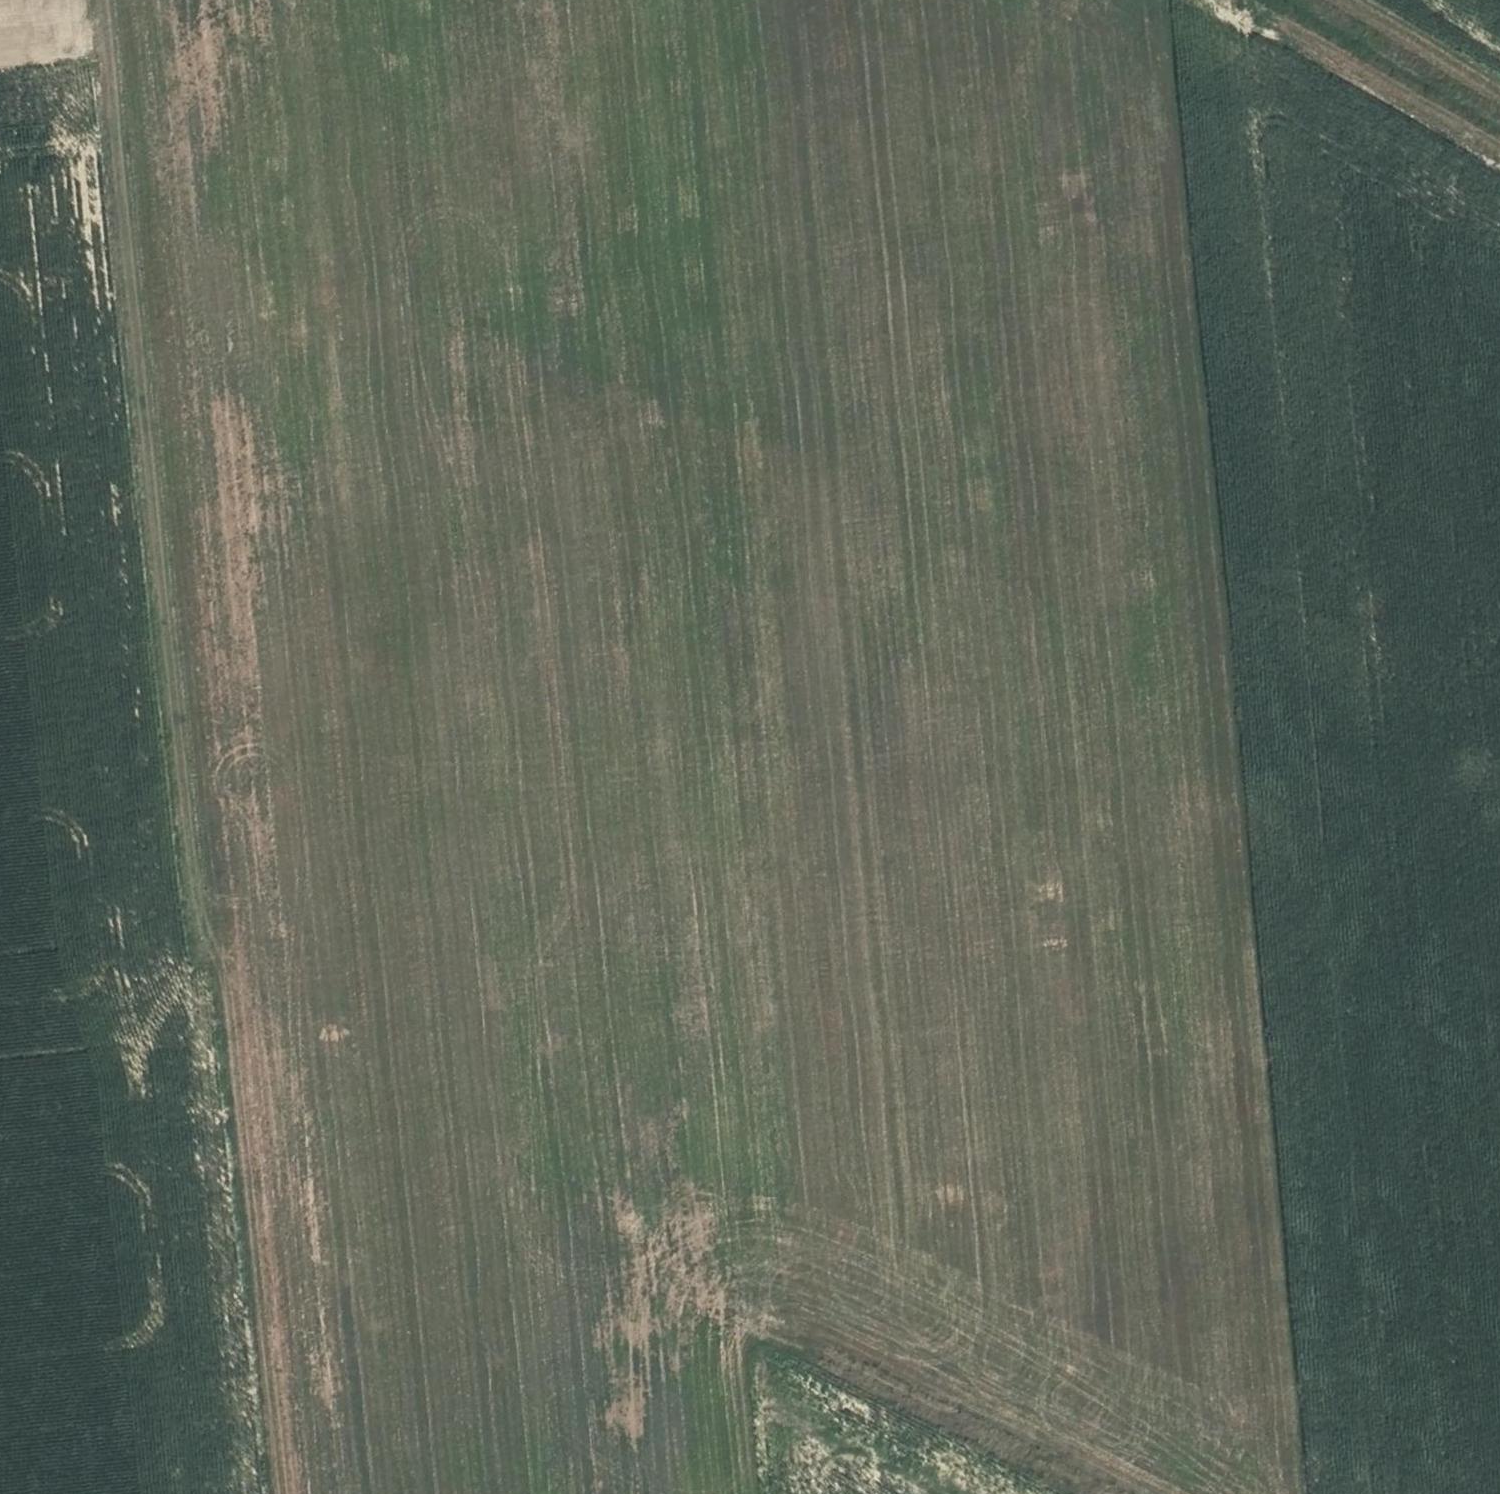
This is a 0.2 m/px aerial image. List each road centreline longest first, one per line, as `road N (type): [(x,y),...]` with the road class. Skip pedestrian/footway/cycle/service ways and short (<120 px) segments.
road 1 (track): [(1077,1493),(799,1360)]
road 2 (track): [(105,0),(130,222)]

